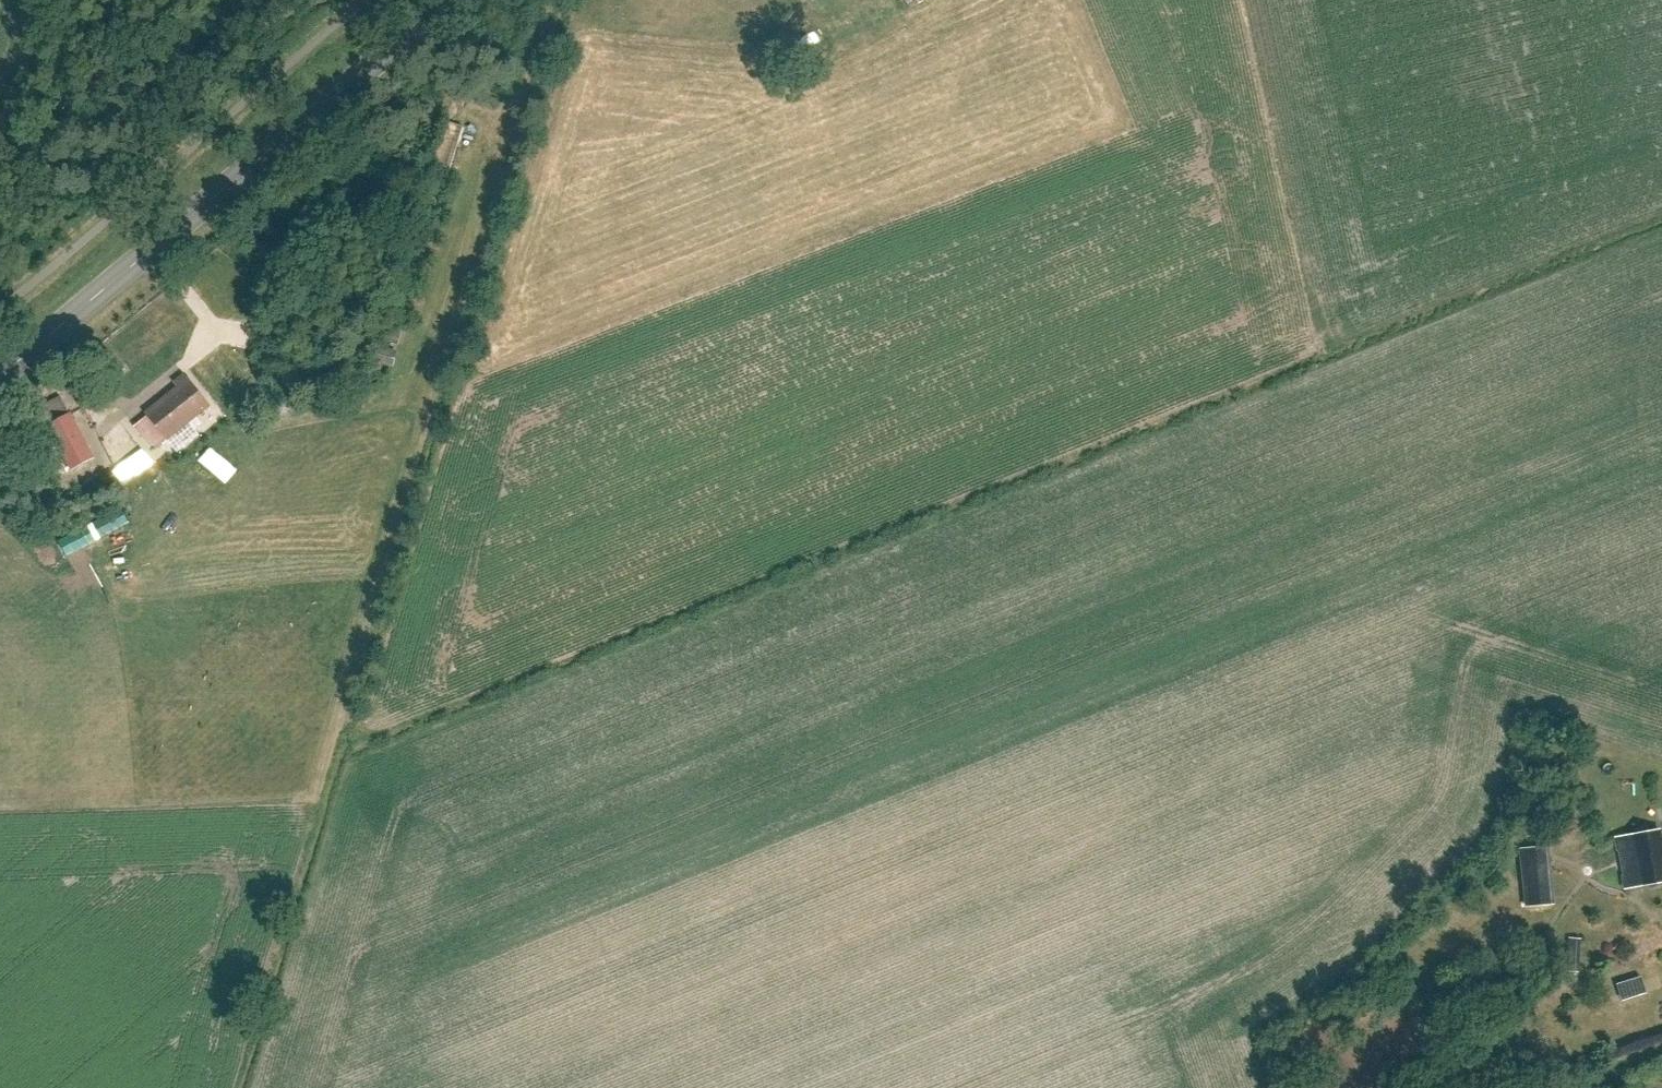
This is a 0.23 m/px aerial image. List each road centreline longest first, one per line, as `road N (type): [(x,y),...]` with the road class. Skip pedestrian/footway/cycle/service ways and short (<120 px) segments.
road 1 (secondary): [(0,376),(450,0)]

